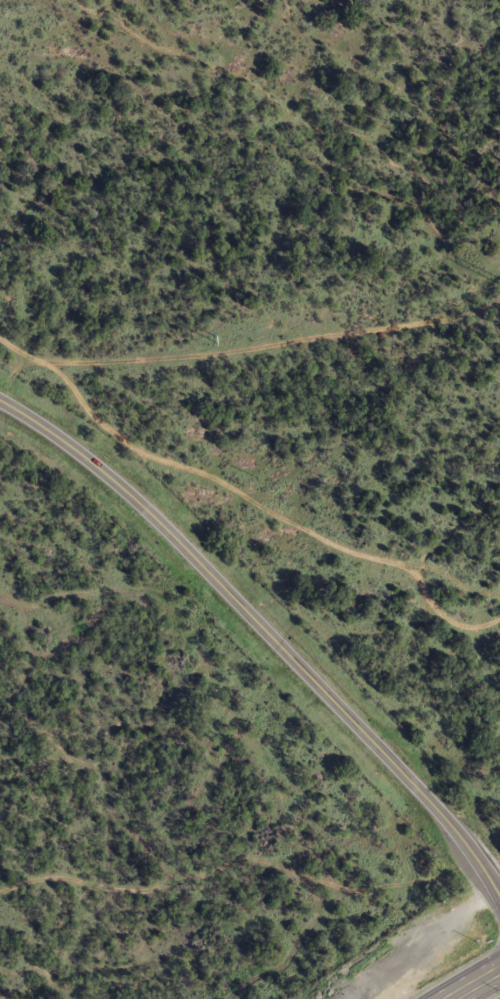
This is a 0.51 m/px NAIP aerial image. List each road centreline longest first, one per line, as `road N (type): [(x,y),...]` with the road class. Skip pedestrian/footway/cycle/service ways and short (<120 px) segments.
road 1 (tertiary): [(499,902),(453,831),(310,675),(126,492),(0,402)]

